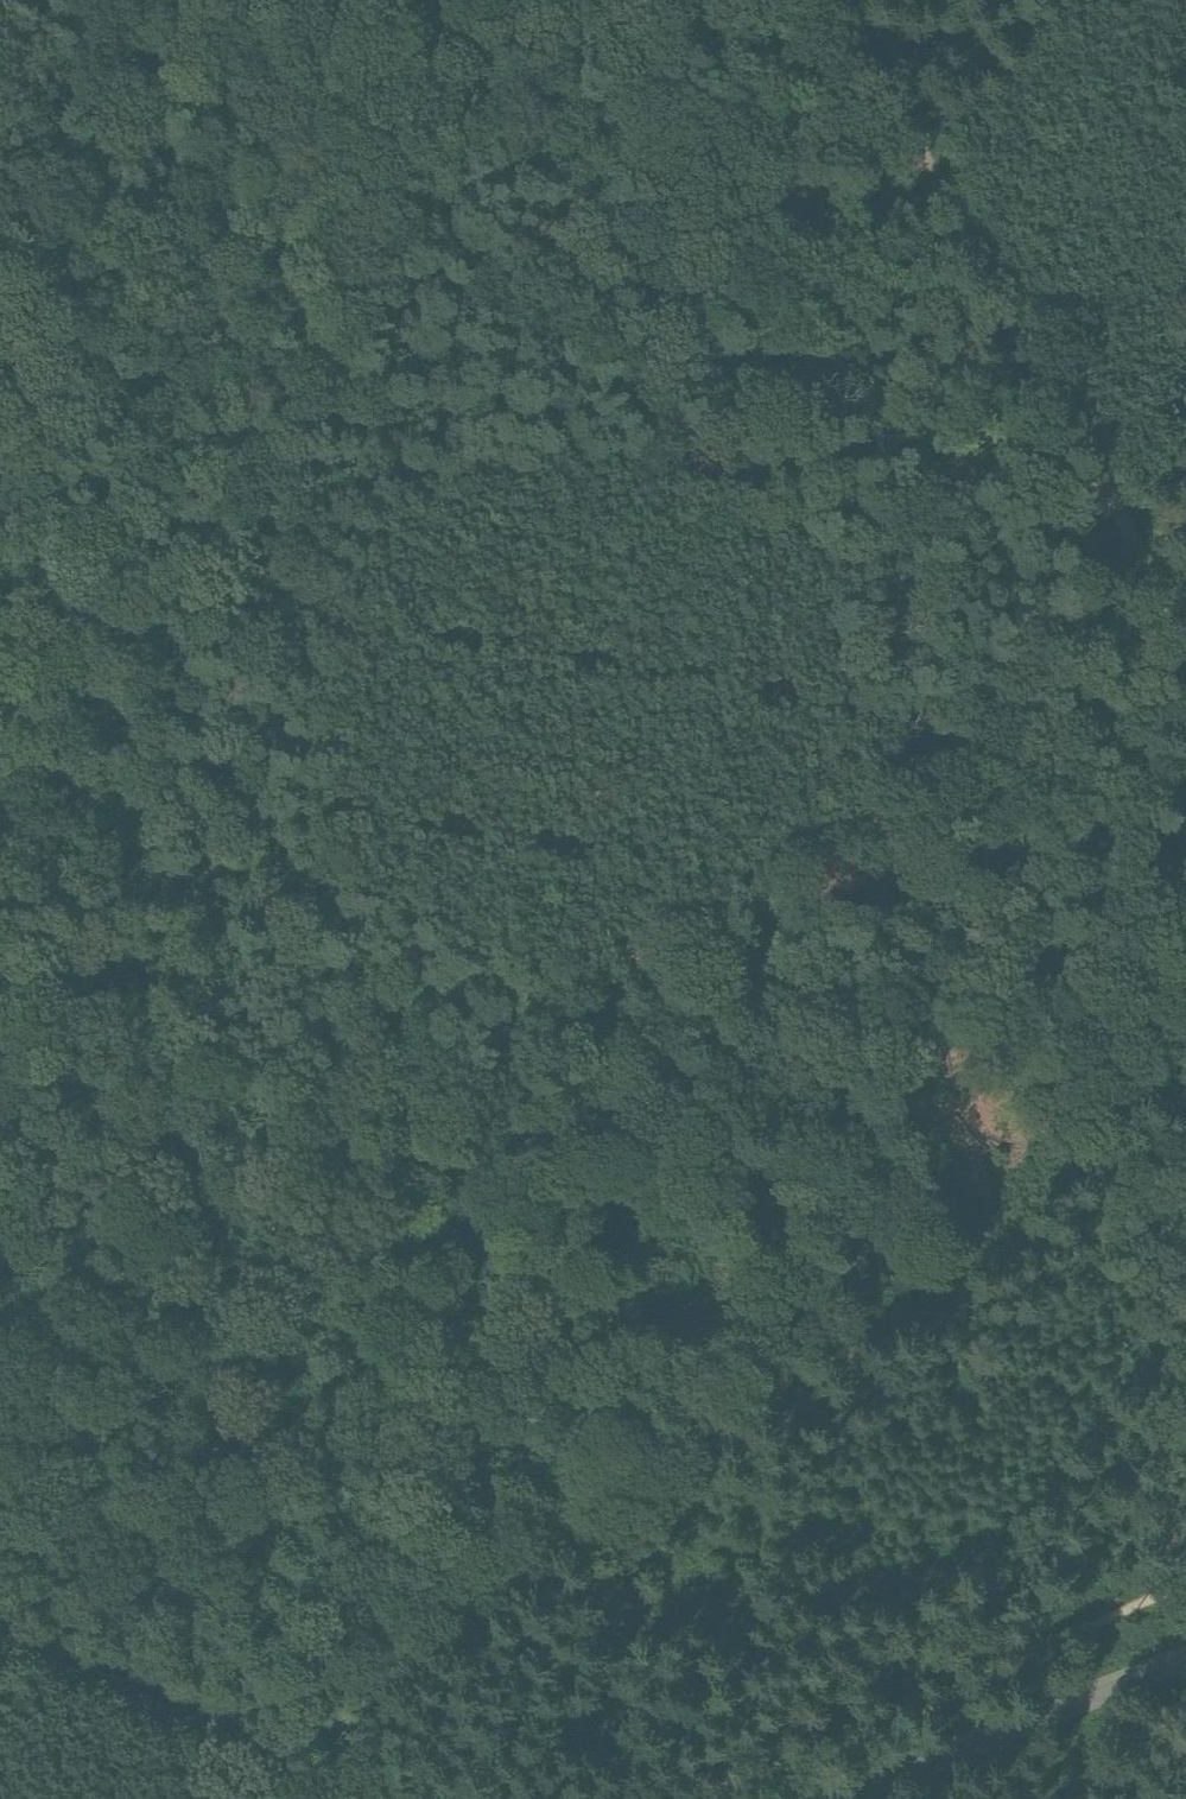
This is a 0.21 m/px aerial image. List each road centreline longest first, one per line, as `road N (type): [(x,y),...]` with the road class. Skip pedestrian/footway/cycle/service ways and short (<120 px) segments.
road 1 (track): [(0,662),(85,560),(244,277),(473,0)]
road 2 (track): [(1185,643),(836,0)]
road 3 (track): [(705,1798),(778,1760),(954,1698),(1083,1628),(1185,1589)]
road 4 (track): [(0,1614),(52,1651),(354,1798)]
road 5 (tertiary): [(1185,1654),(817,1798)]

